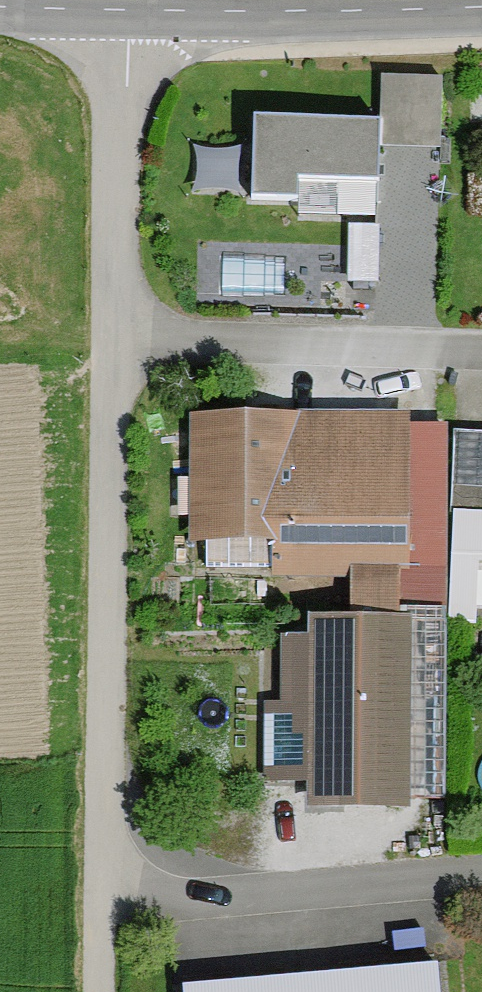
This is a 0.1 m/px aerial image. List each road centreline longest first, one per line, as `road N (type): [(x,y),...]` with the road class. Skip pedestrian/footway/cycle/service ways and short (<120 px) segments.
road 1 (residential): [(109,340),(100,901)]
road 2 (residential): [(481,875),(100,901)]
road 3 (residential): [(109,340),(481,348)]
road 4 (tertiary): [(122,10),(481,7)]
road 5 (residential): [(122,10),(109,340)]
road 6 (tertiary): [(0,6),(122,10)]

